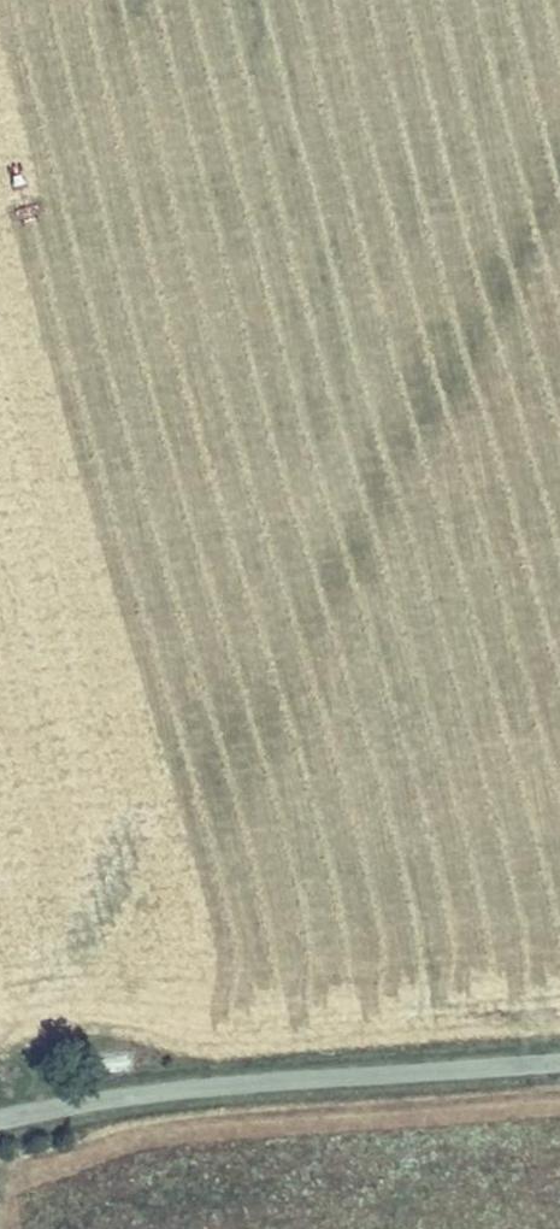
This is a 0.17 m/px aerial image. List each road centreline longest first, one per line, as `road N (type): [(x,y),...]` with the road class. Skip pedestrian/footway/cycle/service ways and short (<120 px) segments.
road 1 (unclassified): [(0,1120),(156,1093),(559,1062)]

